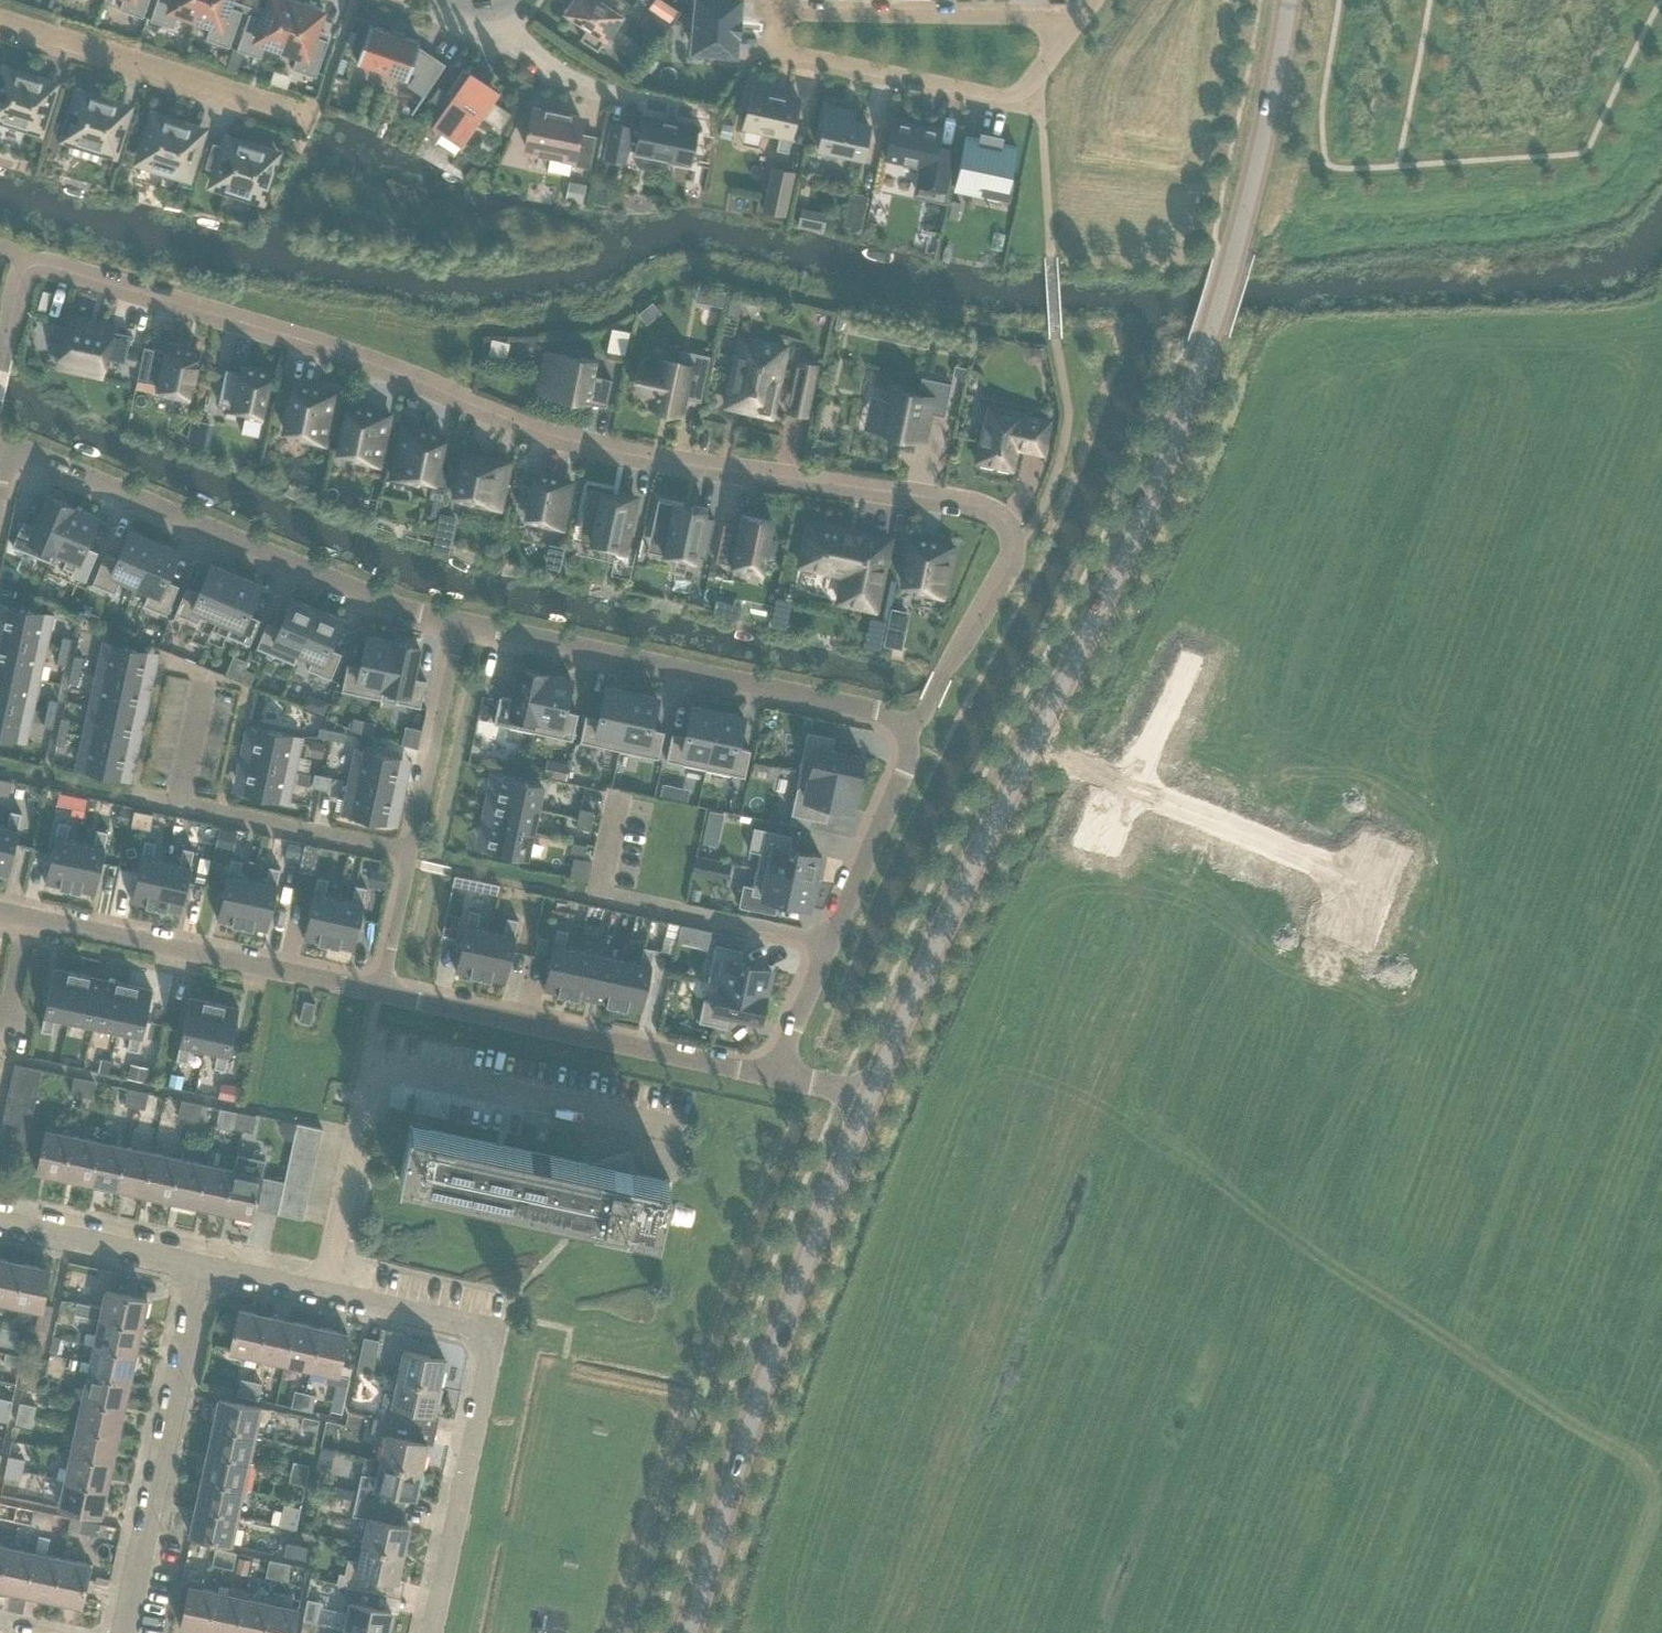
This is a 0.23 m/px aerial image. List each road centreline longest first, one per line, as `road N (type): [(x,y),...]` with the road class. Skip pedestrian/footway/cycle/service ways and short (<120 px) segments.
road 1 (residential): [(906,730),(927,710),(997,581),(1008,542),(1000,515),(976,500),(630,459),(535,430),(338,349),(27,258)]
road 2 (secondary): [(1035,740),(1124,558),(1186,405),(1249,198),(1290,0)]
road 3 (residential): [(1563,1322),(1210,1165),(1363,875)]
road 4 (residential): [(1079,24),(786,13),(782,56),(1002,104),(1033,95)]
road 5 (secondary): [(692,1632),(792,1303),(870,1098)]
road 6 (residential): [(322,1294),(370,1070),(679,1134)]
road 7 (residential): [(1363,875),(1475,593),(1661,670)]
road 8 (residential): [(460,621),(411,610),(12,450)]
road 9 (residential): [(432,1632),(491,1336),(322,1294)]
road 10 (residential): [(906,730),(873,710),(460,621)]
road 11 (unclassified): [(775,1079),(381,997)]
road 12 (secondary): [(870,1098),(1035,740)]
road 13 (unclassified): [(381,997),(0,912)]
road 14 (residential): [(129,1632),(201,1265)]
road 15 (residential): [(1035,740),(1363,875)]
road 16 (residential): [(832,946),(598,891),(618,795)]
road 17 (residential): [(1363,875),(1387,903),(1661,1016)]
road 18 (residential): [(0,26),(314,123)]
road 19 (residential): [(1522,1632),(1563,1322)]
road 20 (residential): [(491,8),(551,65),(628,100),(721,114)]
road 21 (residential): [(412,852),(179,801)]
road 22 (residential): [(412,852),(460,621)]
road 23 (residential): [(832,946),(906,773),(906,730)]
road 24 (residential): [(201,1265),(0,1222)]
road 25 (residential): [(381,997),(412,852)]
road 26 (residential): [(775,1079),(832,946)]
road 27 (residential): [(179,801),(206,673)]
road 28 (residential): [(322,1294),(201,1265)]

